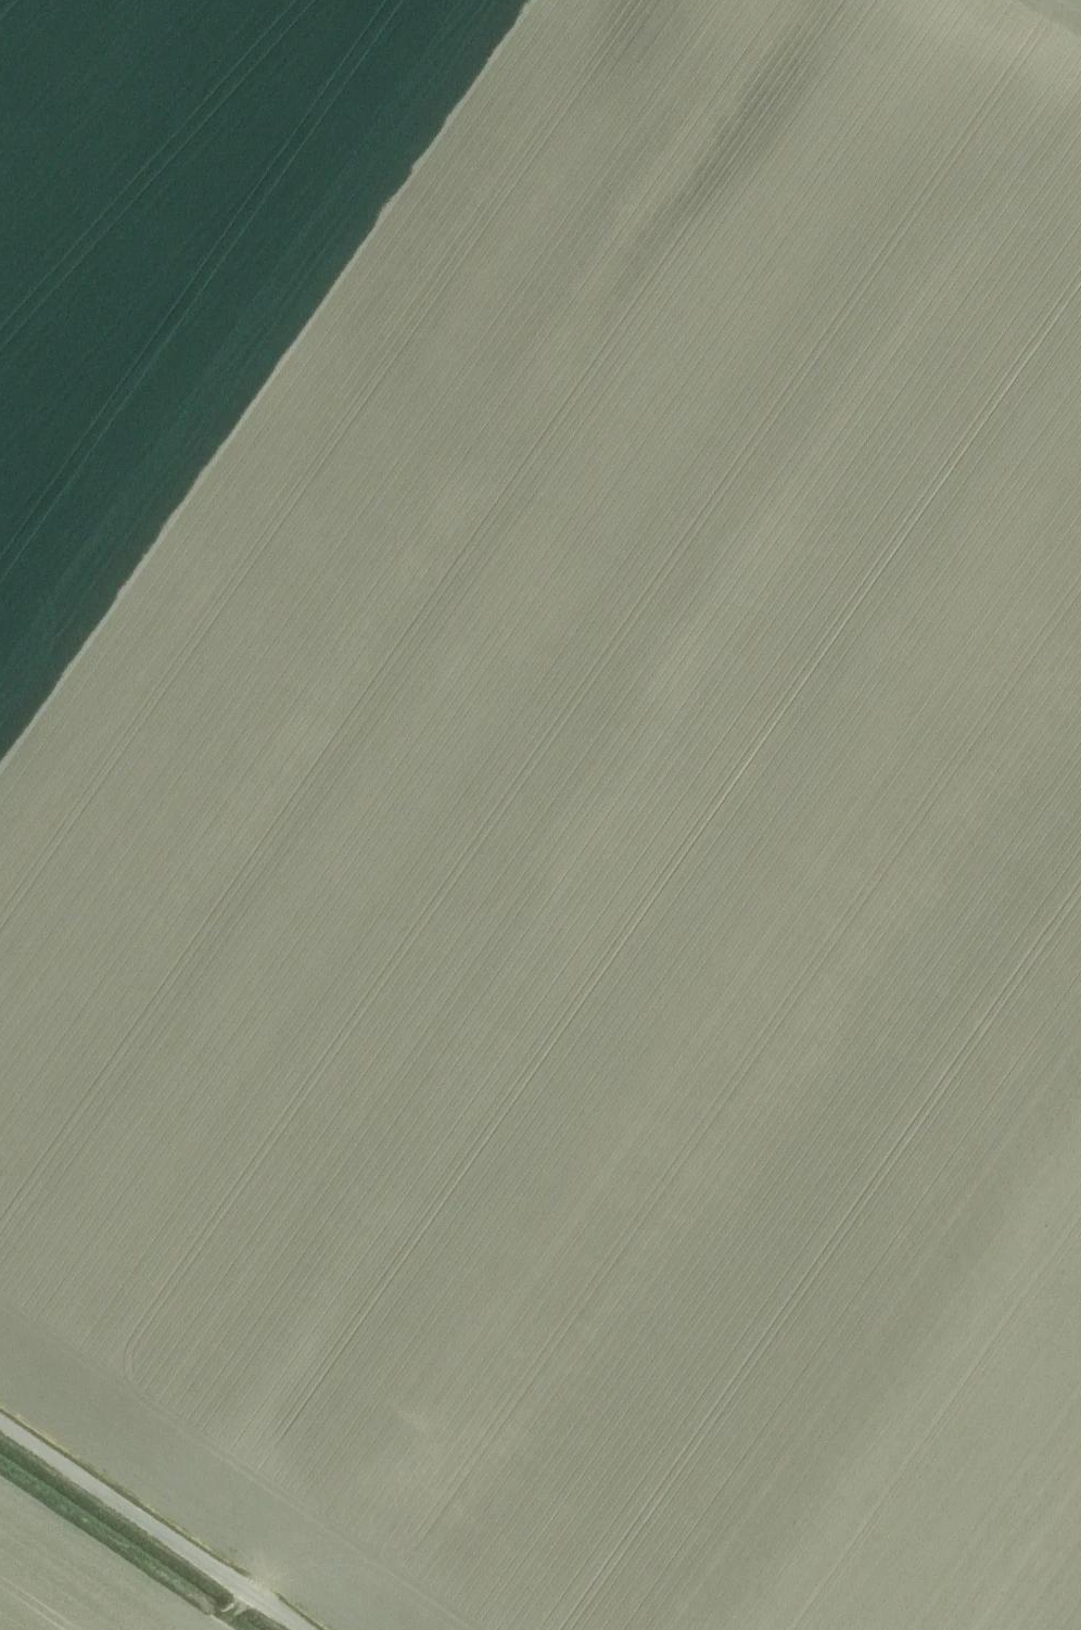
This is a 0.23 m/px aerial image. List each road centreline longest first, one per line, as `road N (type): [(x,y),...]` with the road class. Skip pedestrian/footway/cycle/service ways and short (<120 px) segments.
road 1 (unclassified): [(305,1629),(0,1422)]

